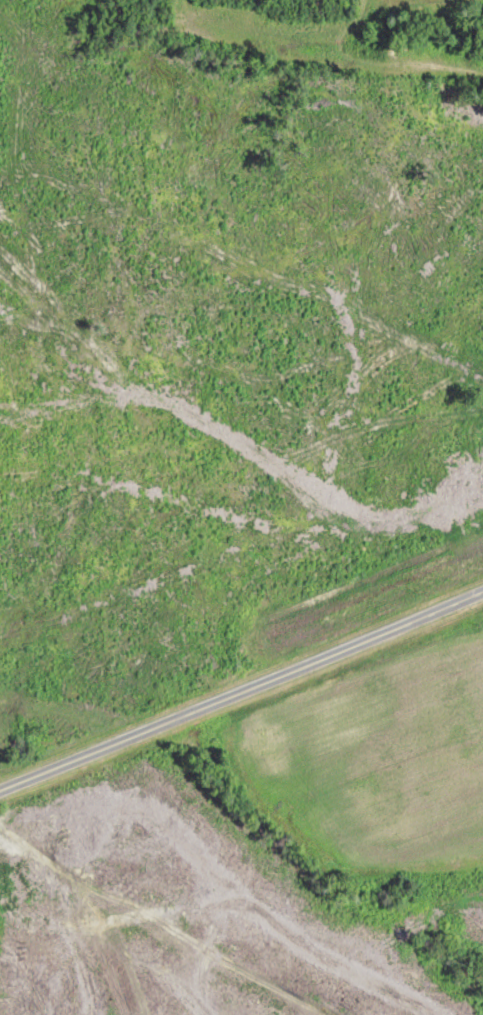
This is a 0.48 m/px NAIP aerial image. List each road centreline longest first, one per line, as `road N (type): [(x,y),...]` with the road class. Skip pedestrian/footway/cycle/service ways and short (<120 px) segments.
road 1 (residential): [(482,593),(0,790)]

